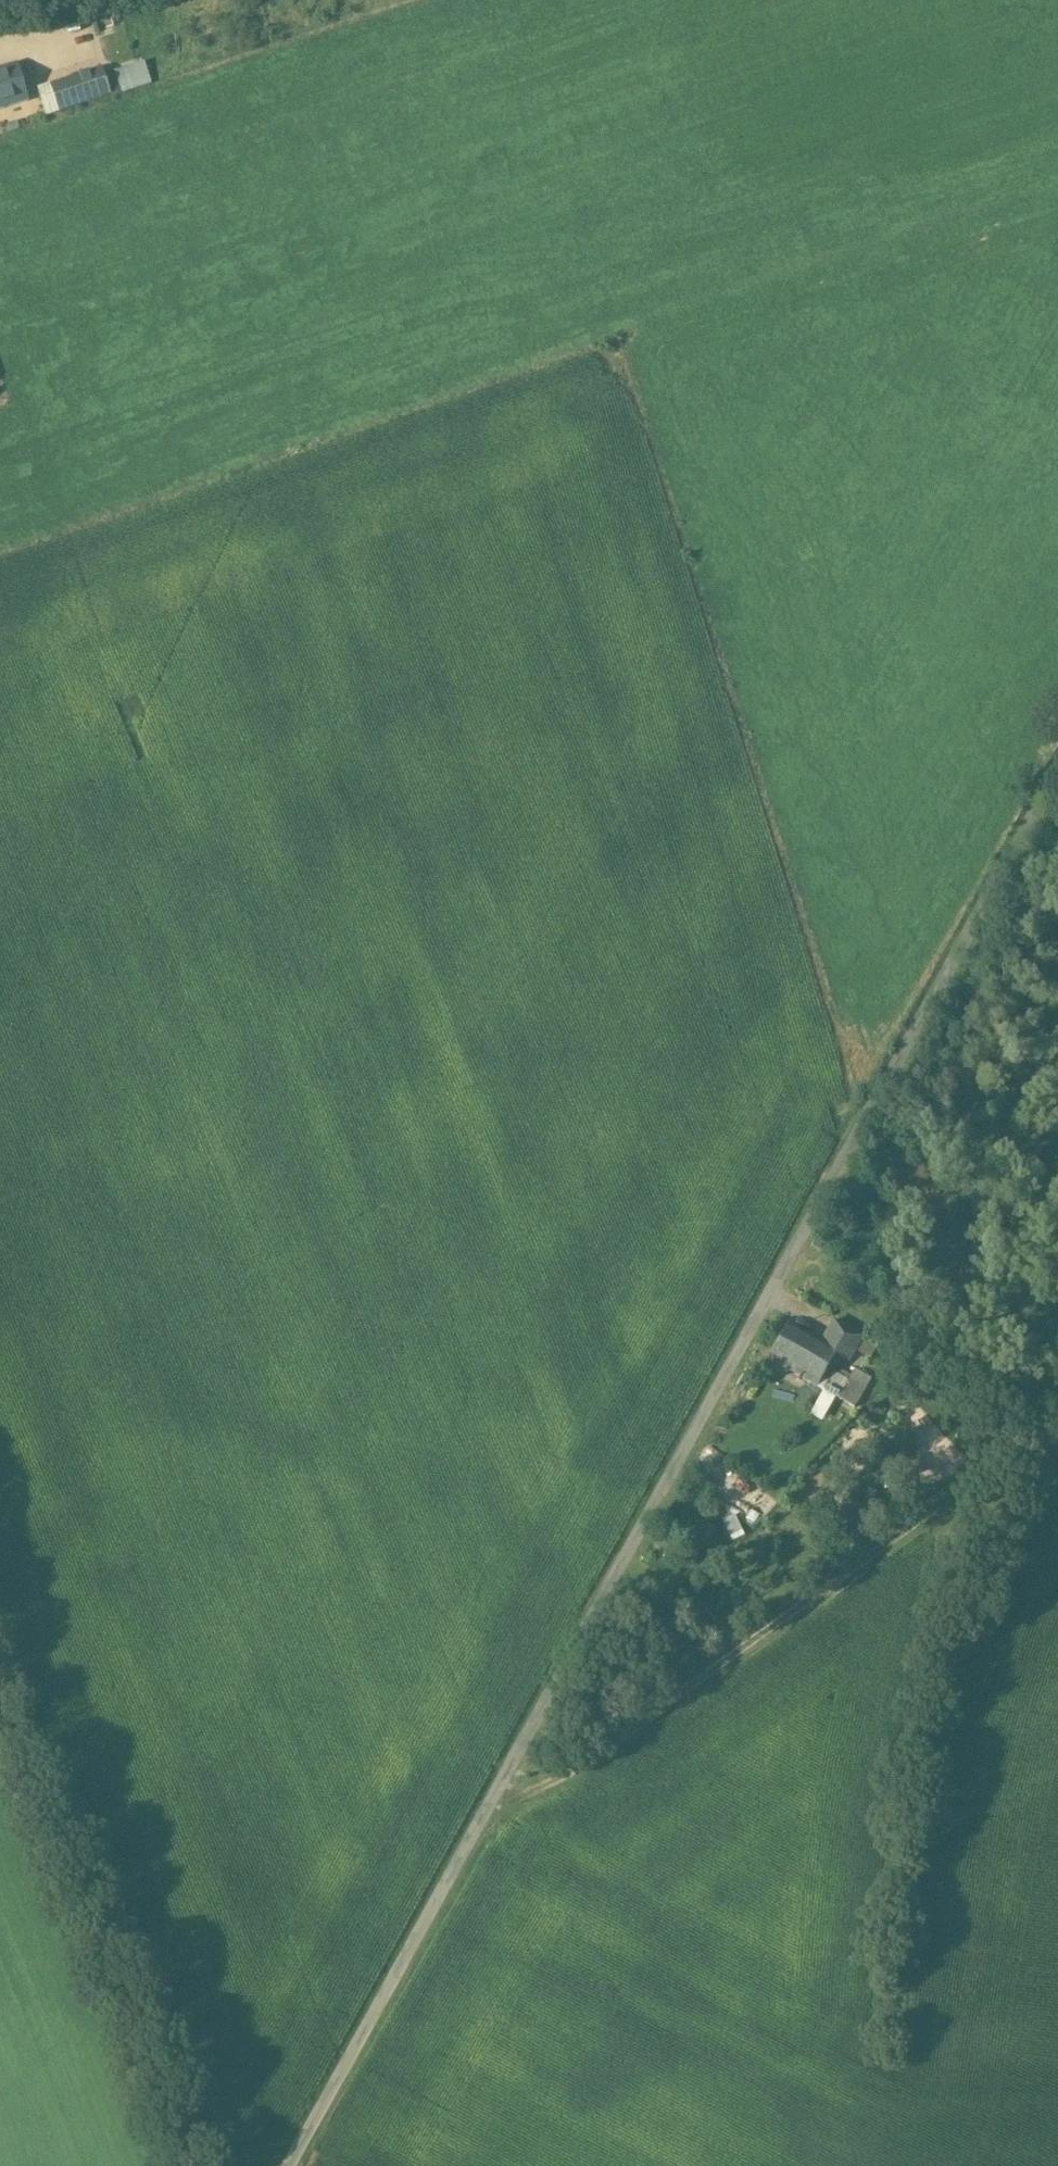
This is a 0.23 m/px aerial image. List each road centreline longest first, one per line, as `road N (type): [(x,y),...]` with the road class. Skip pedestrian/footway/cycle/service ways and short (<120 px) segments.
road 1 (unclassified): [(1057,768),(289,2165)]

